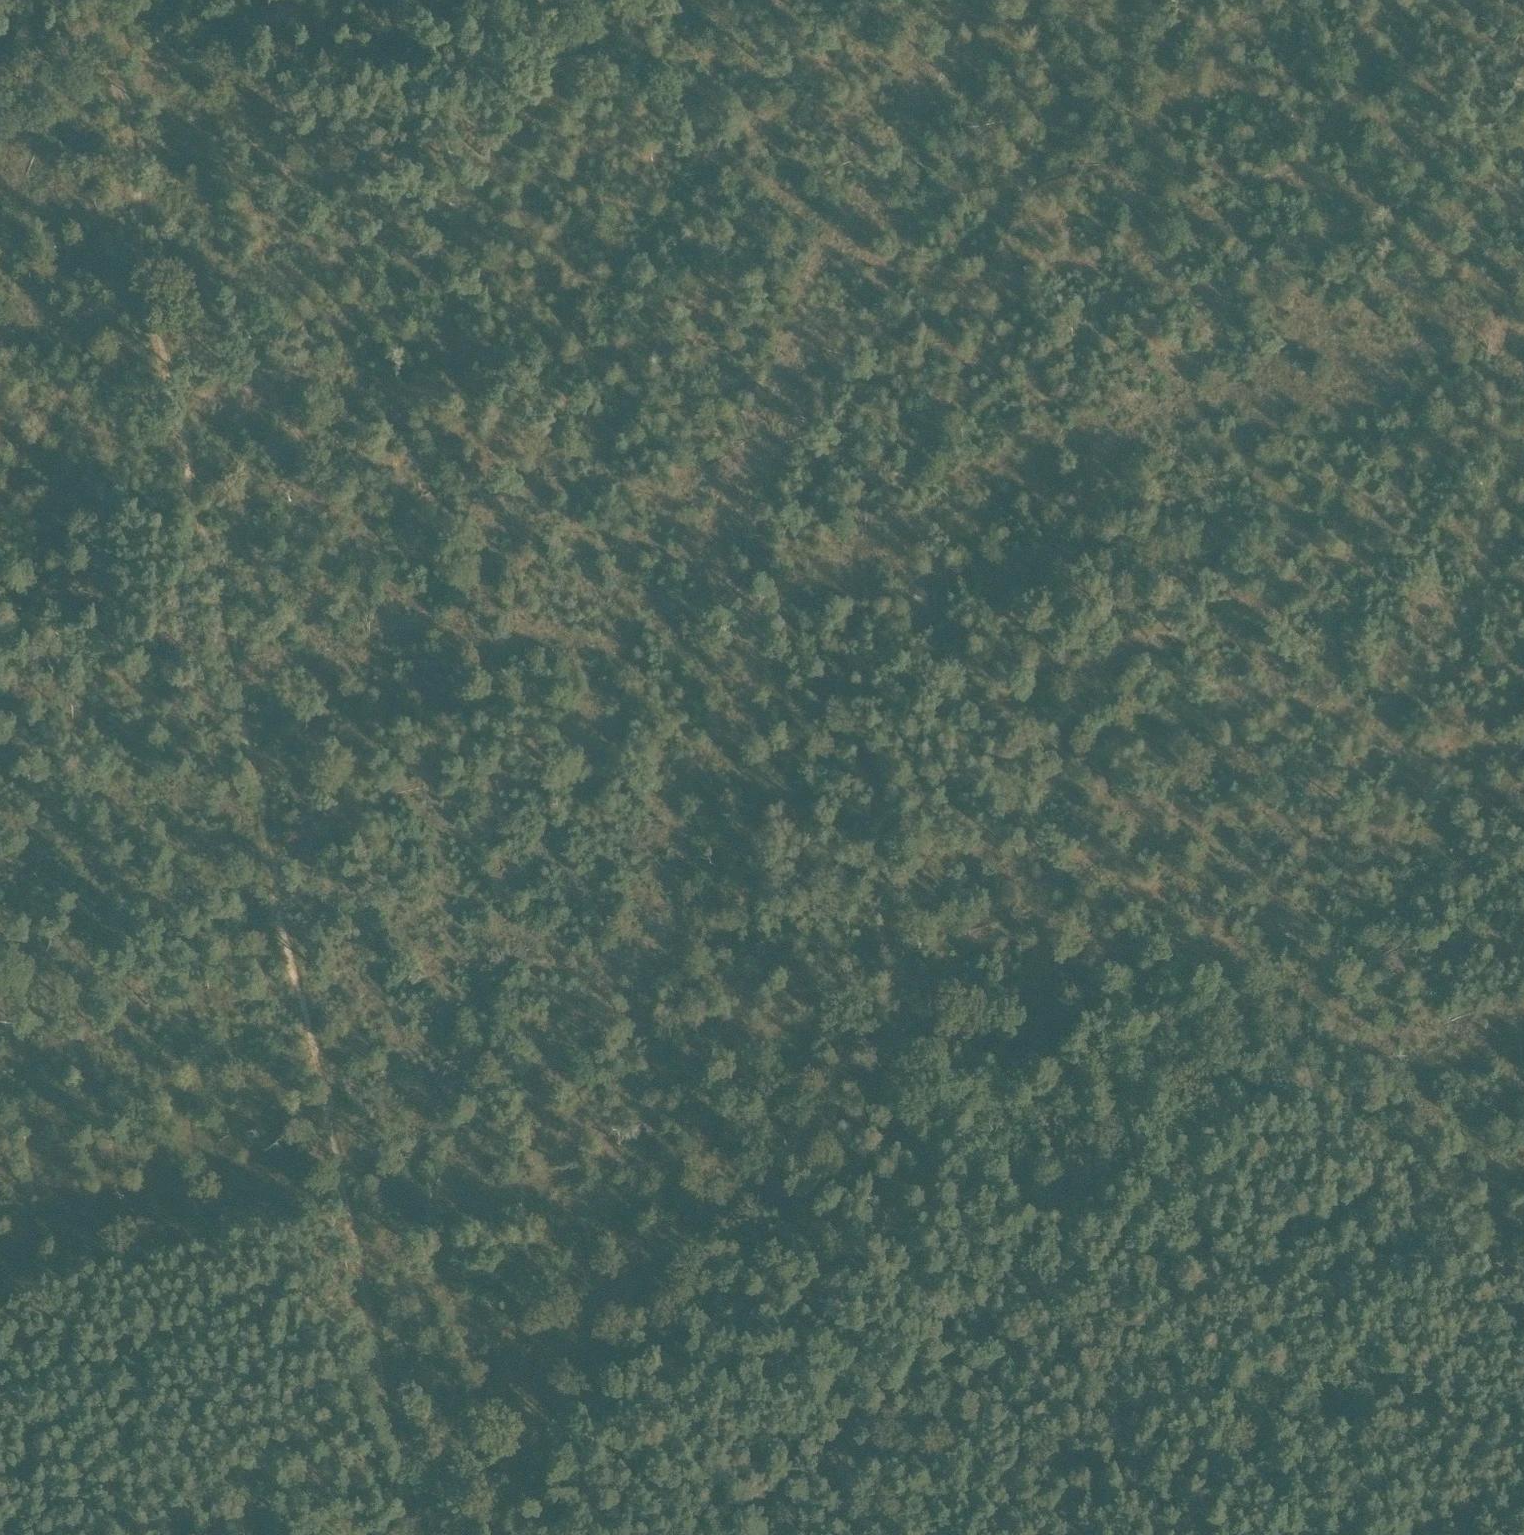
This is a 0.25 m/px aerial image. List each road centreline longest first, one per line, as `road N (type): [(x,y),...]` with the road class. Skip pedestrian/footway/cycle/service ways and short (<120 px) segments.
road 1 (track): [(417,1534),(108,172),(98,57),(82,31)]

